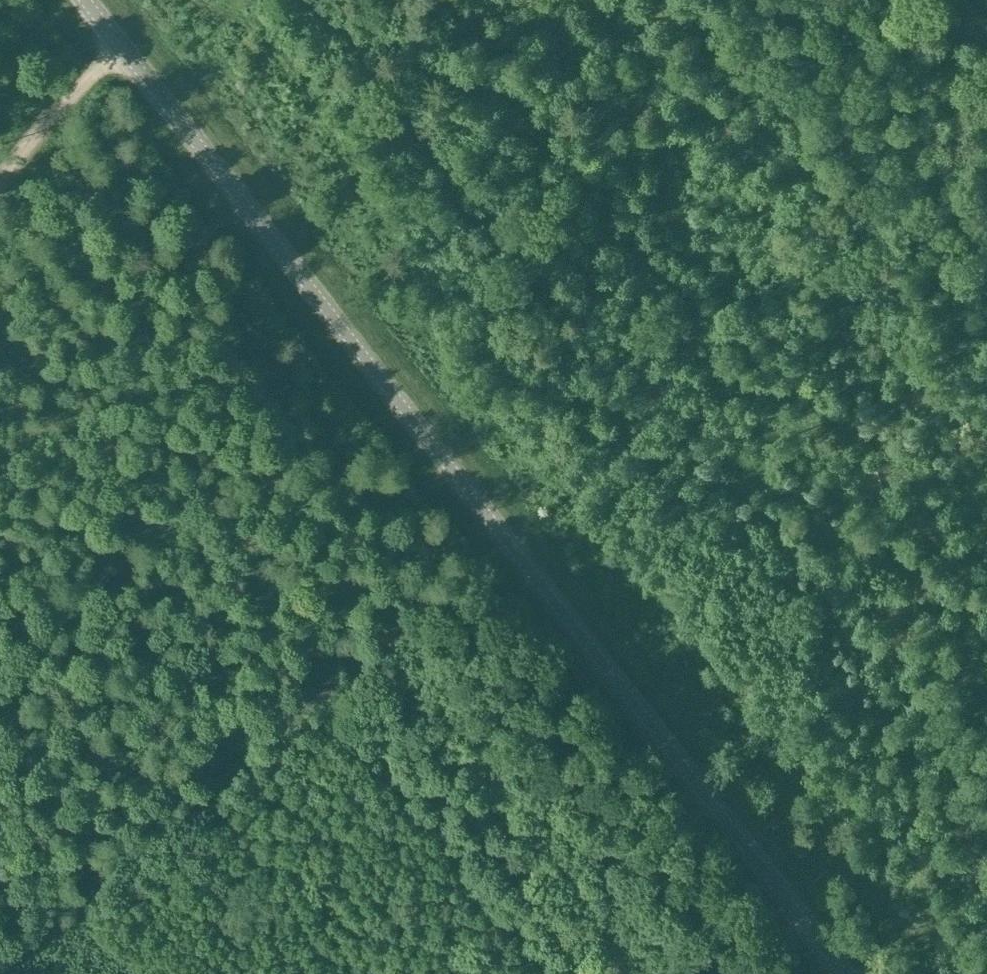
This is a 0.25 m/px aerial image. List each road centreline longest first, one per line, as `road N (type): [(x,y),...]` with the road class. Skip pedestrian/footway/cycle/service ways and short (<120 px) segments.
road 1 (tertiary): [(845,973),(84,0)]
road 2 (track): [(0,175),(126,53)]

